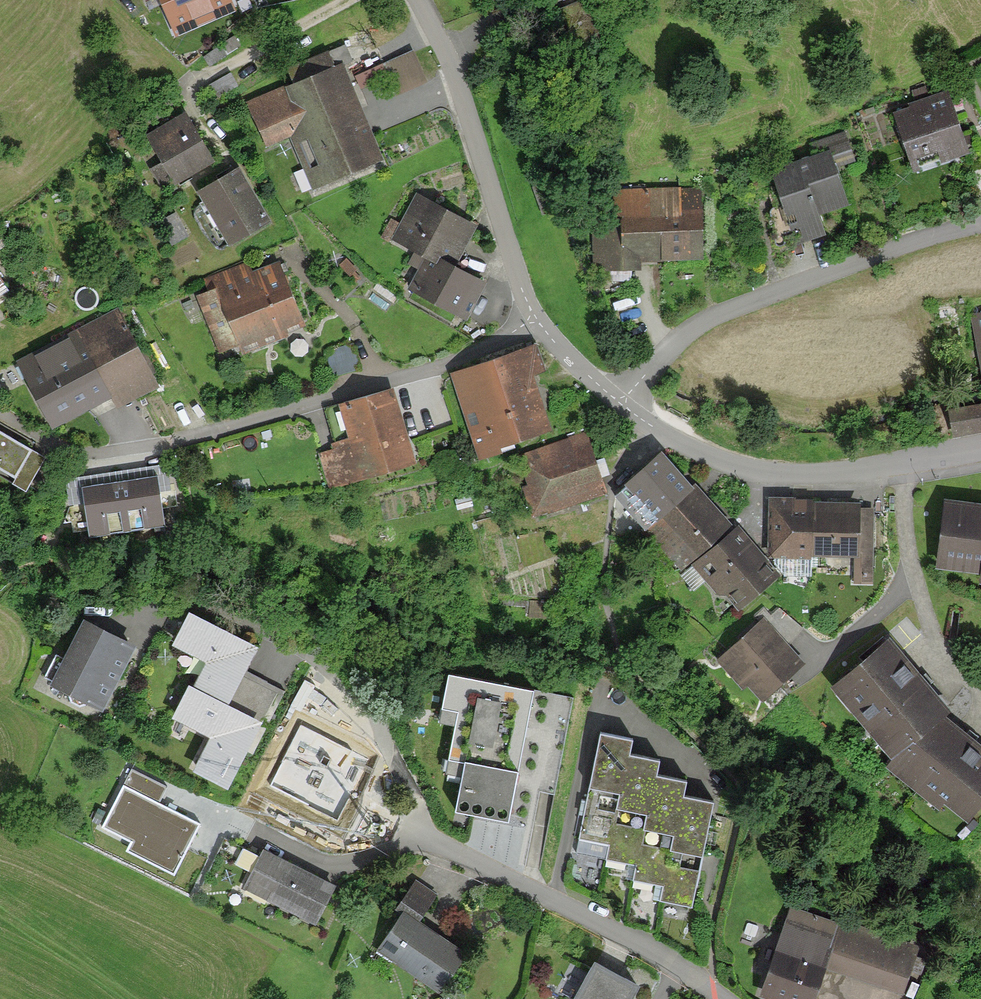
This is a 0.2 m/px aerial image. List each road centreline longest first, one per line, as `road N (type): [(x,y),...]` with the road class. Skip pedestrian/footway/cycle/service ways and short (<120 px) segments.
road 1 (residential): [(0,411),(84,456),(185,438),(472,360),(538,325)]
road 2 (residential): [(613,400),(718,306),(980,216)]
road 3 (residential): [(613,400),(644,428),(725,469),(806,476),(980,450)]
road 4 (residential): [(725,998),(554,900),(412,834)]
road 5 (residential): [(418,0),(538,325)]

